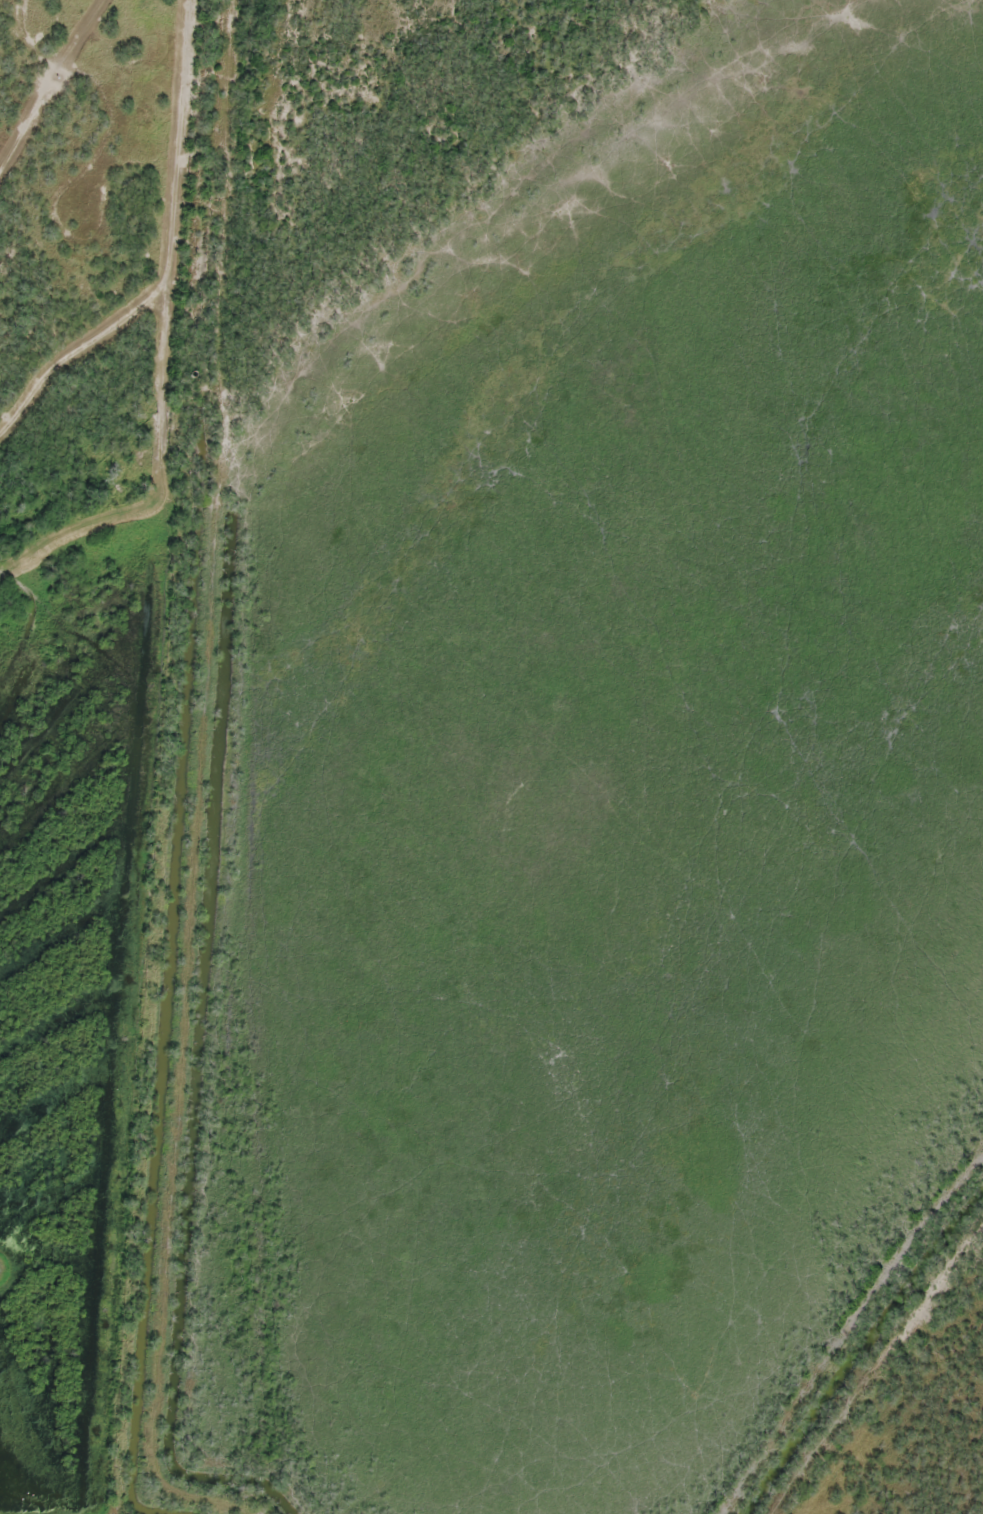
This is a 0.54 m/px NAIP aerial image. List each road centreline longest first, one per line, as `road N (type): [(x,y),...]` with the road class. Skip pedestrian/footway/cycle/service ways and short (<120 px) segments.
road 1 (residential): [(107,1513),(175,479),(23,441),(0,424)]
road 2 (residential): [(165,477),(189,0)]
road 3 (residential): [(295,0),(271,295),(174,339)]

